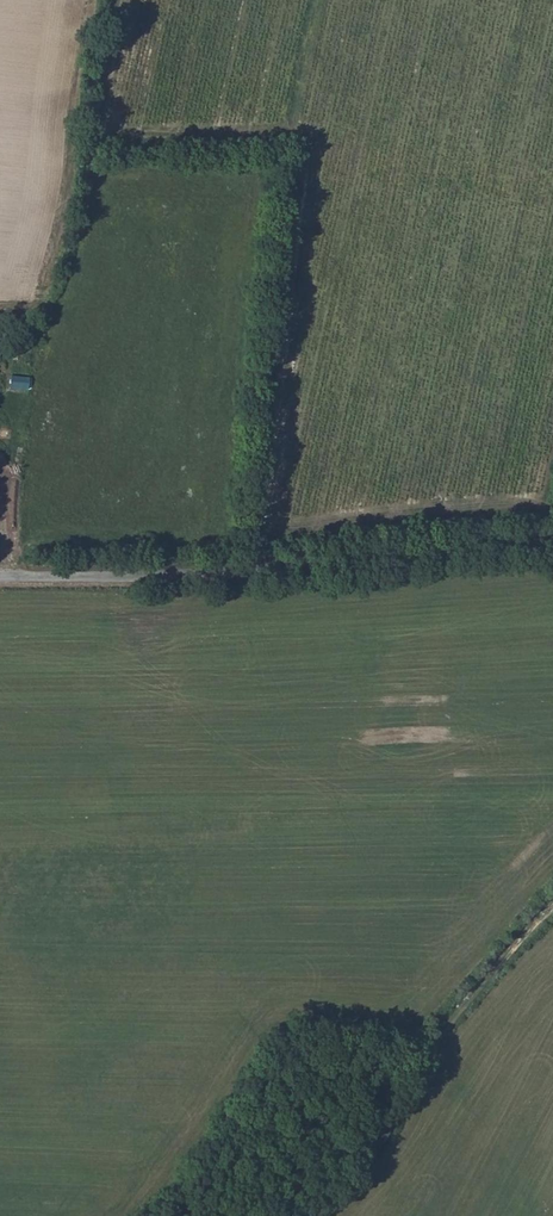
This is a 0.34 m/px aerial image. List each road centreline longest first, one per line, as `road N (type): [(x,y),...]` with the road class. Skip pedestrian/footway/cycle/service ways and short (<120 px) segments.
road 1 (track): [(269,567),(266,521),(305,128),(291,124),(318,0)]
road 2 (unclassified): [(0,575),(140,577),(552,541)]
road 3 (track): [(314,1215),(366,1167),(438,1037),(552,908)]

